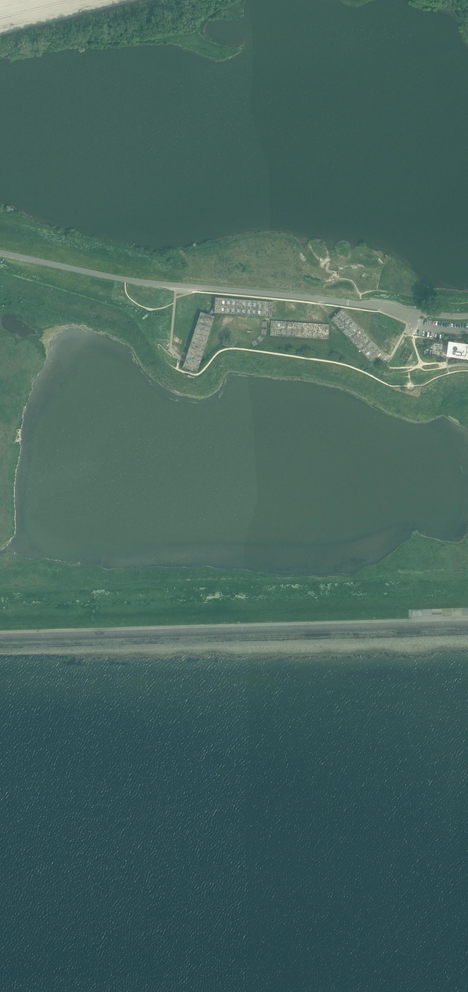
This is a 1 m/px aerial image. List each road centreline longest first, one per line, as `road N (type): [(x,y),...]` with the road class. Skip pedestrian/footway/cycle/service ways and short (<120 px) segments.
road 1 (unclassified): [(409,313),(159,284),(0,253)]

